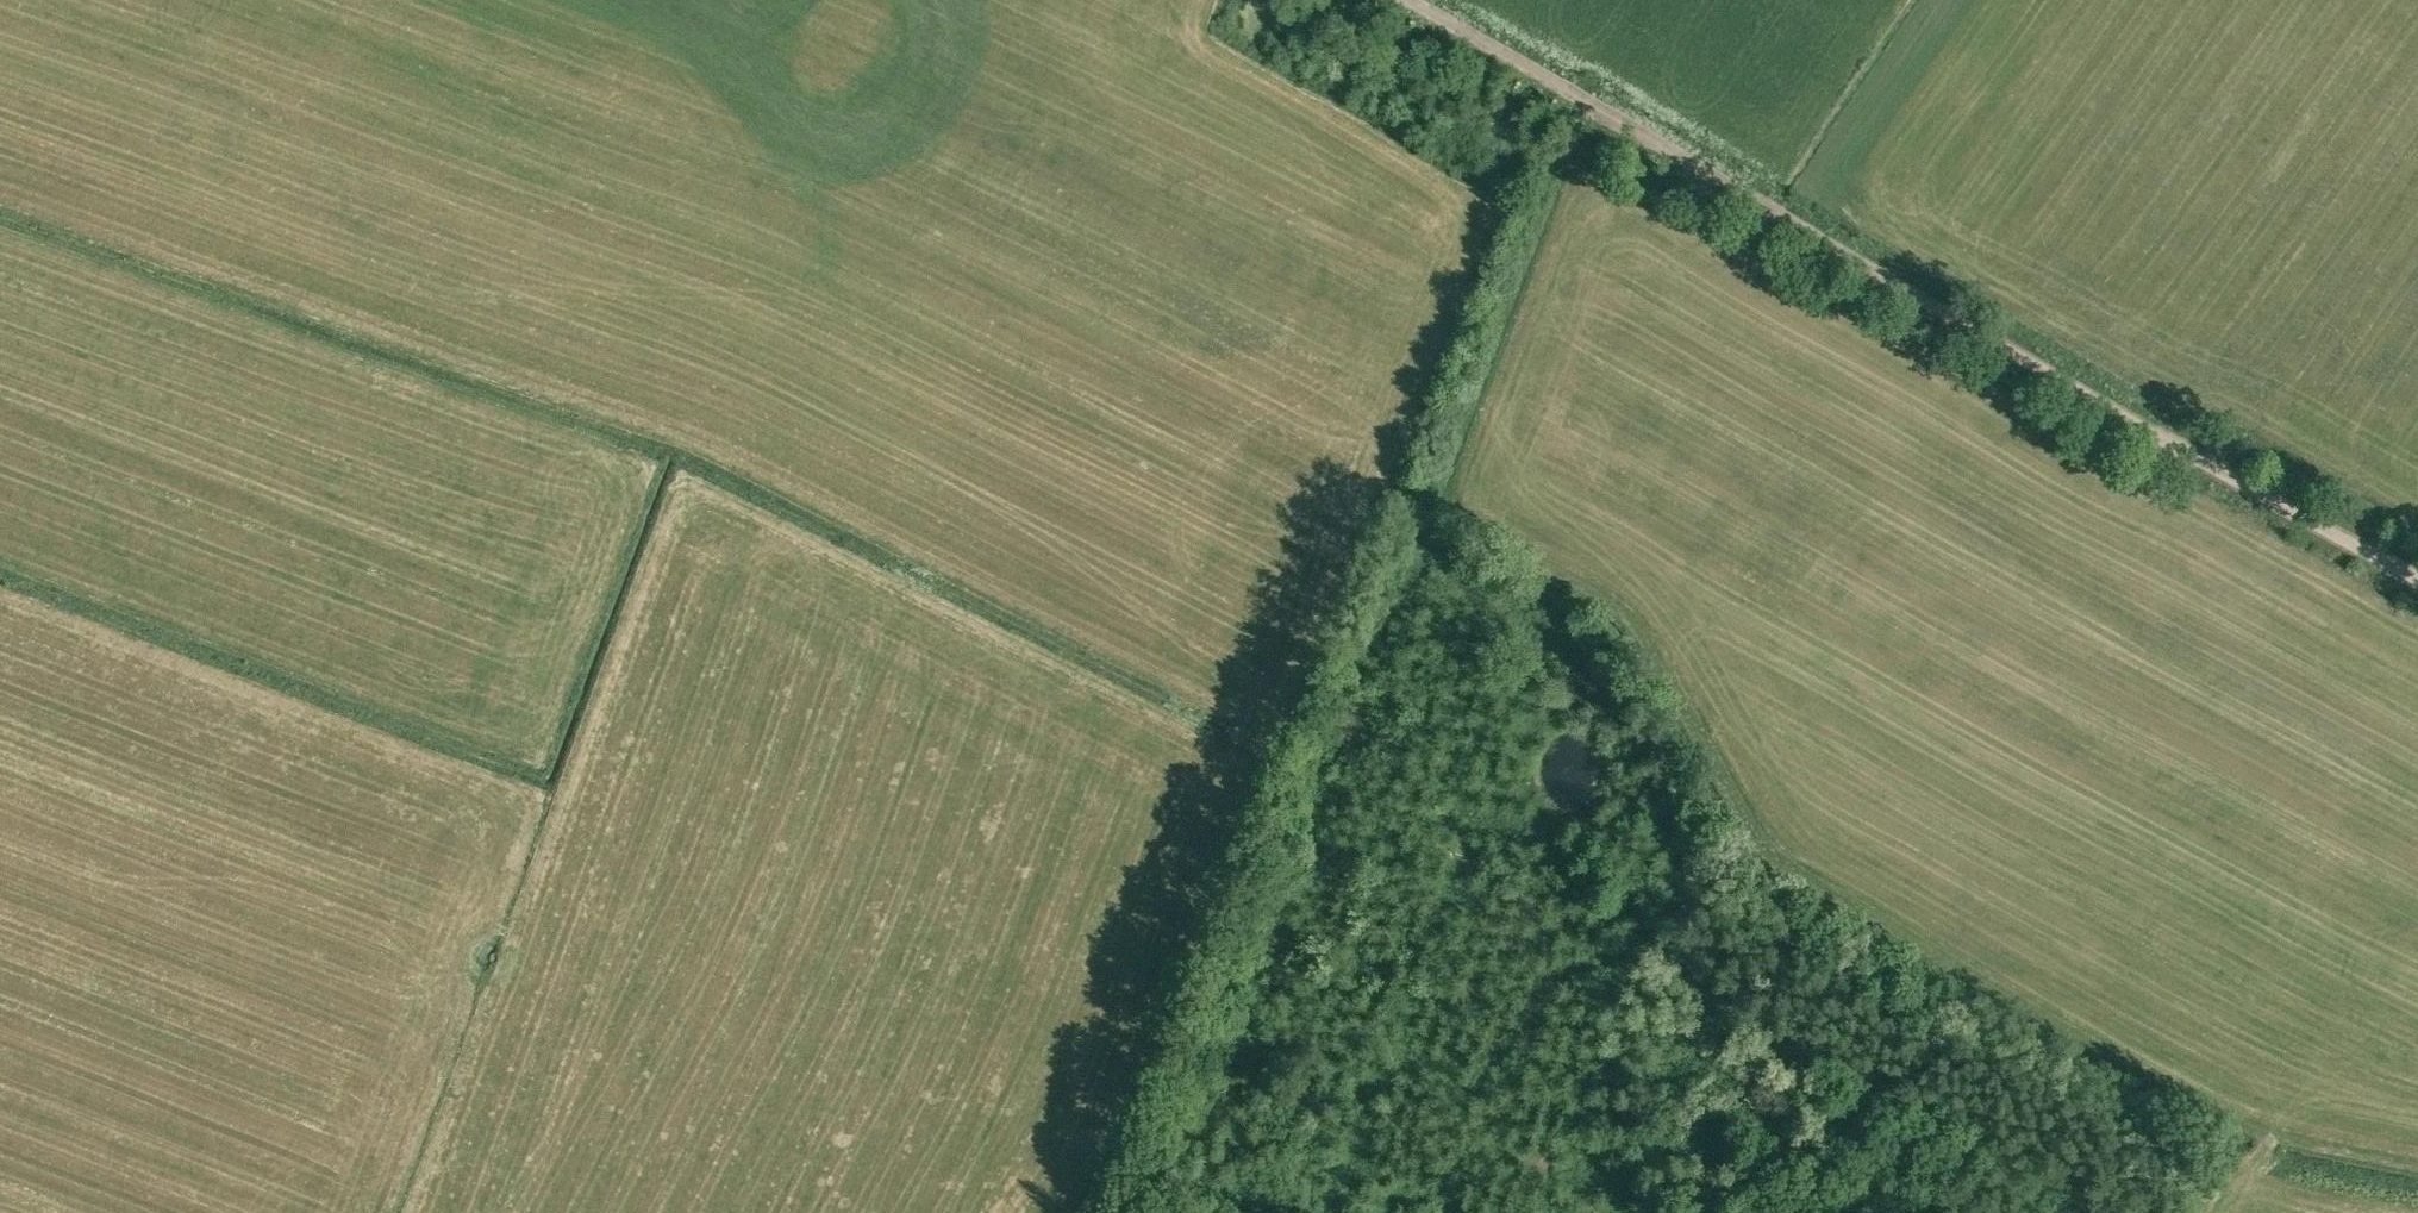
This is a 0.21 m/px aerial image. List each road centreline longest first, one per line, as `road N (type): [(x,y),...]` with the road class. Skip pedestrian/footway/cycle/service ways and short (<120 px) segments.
road 1 (track): [(2417,591),(1395,0)]

